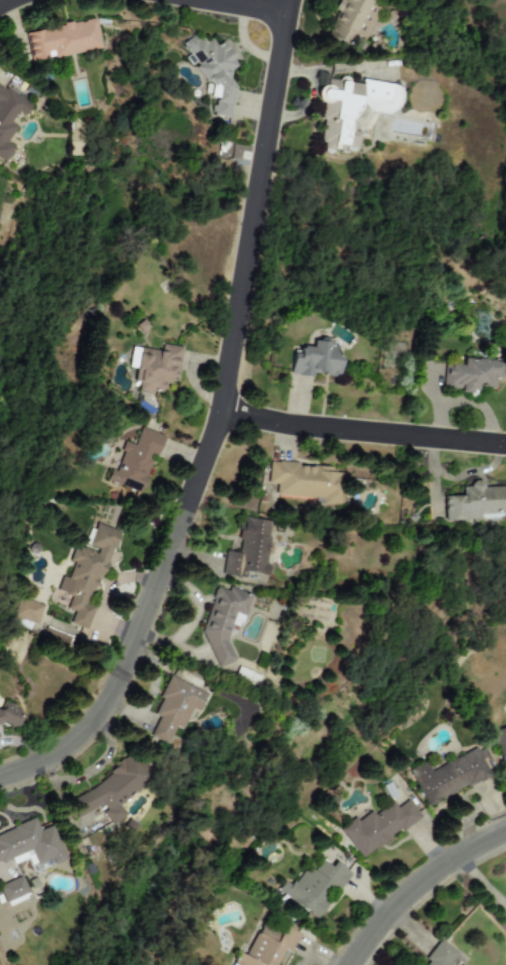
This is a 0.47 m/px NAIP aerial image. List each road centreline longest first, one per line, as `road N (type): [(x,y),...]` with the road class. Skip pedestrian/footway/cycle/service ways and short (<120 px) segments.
road 1 (residential): [(286,0),(248,237),(230,421),(174,515)]
road 2 (residential): [(174,515),(123,674),(103,710),(56,755),(0,778)]
road 3 (residential): [(230,421),(505,438)]
road 4 (residential): [(505,831),(435,873),(351,964)]

